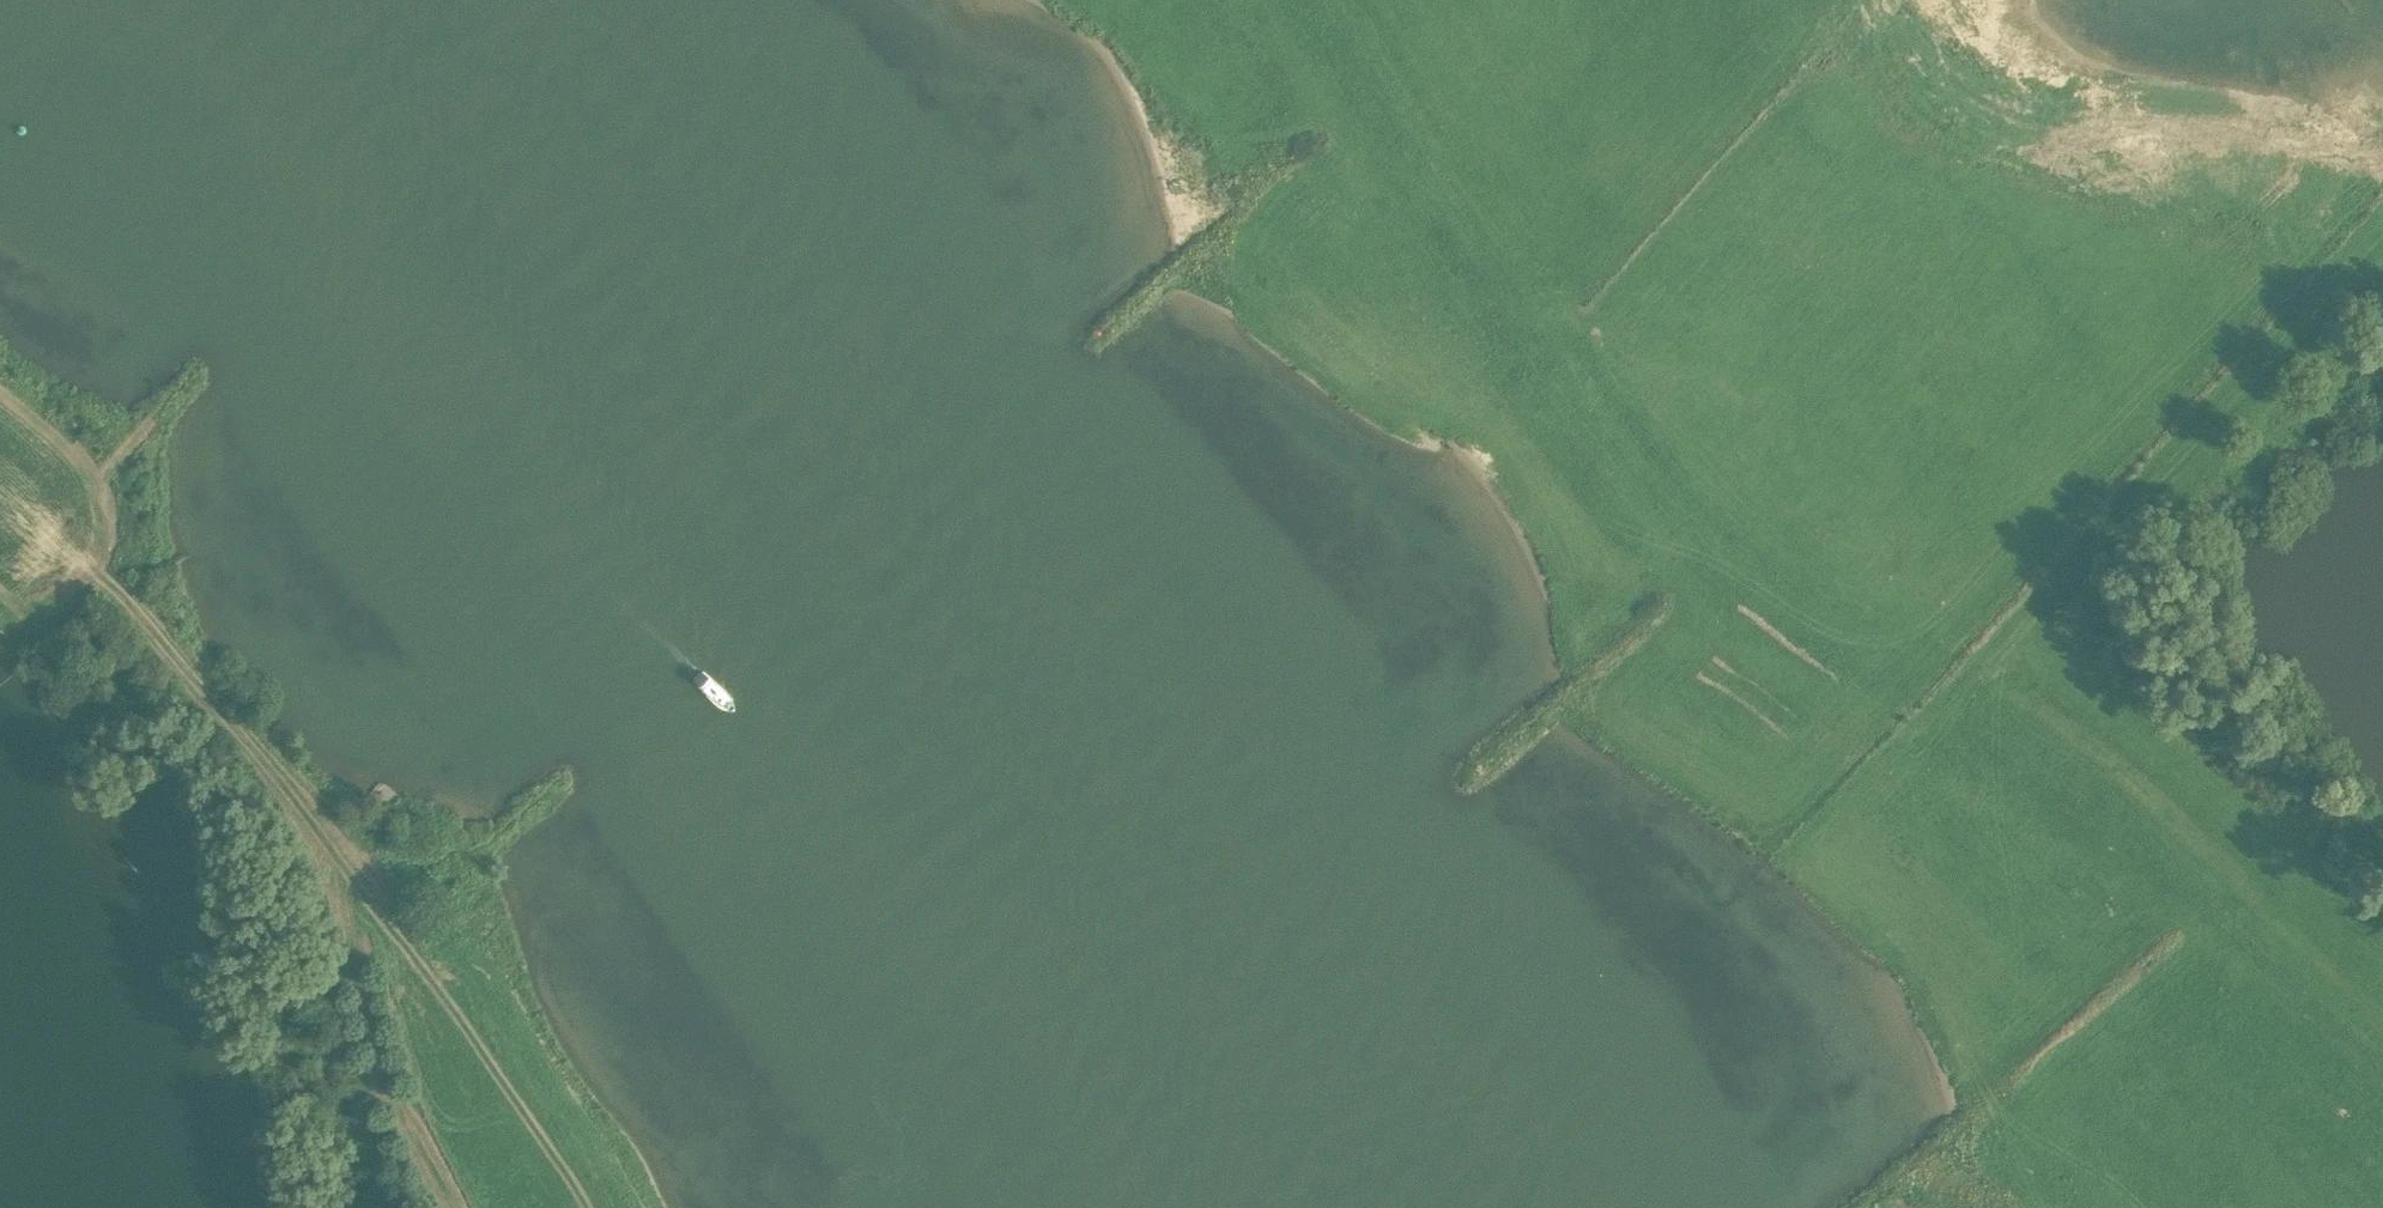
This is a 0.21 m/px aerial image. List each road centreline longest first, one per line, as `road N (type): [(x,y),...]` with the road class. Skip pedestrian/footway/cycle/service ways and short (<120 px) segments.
road 1 (track): [(100,568),(337,855),(394,1111),(458,1207)]

